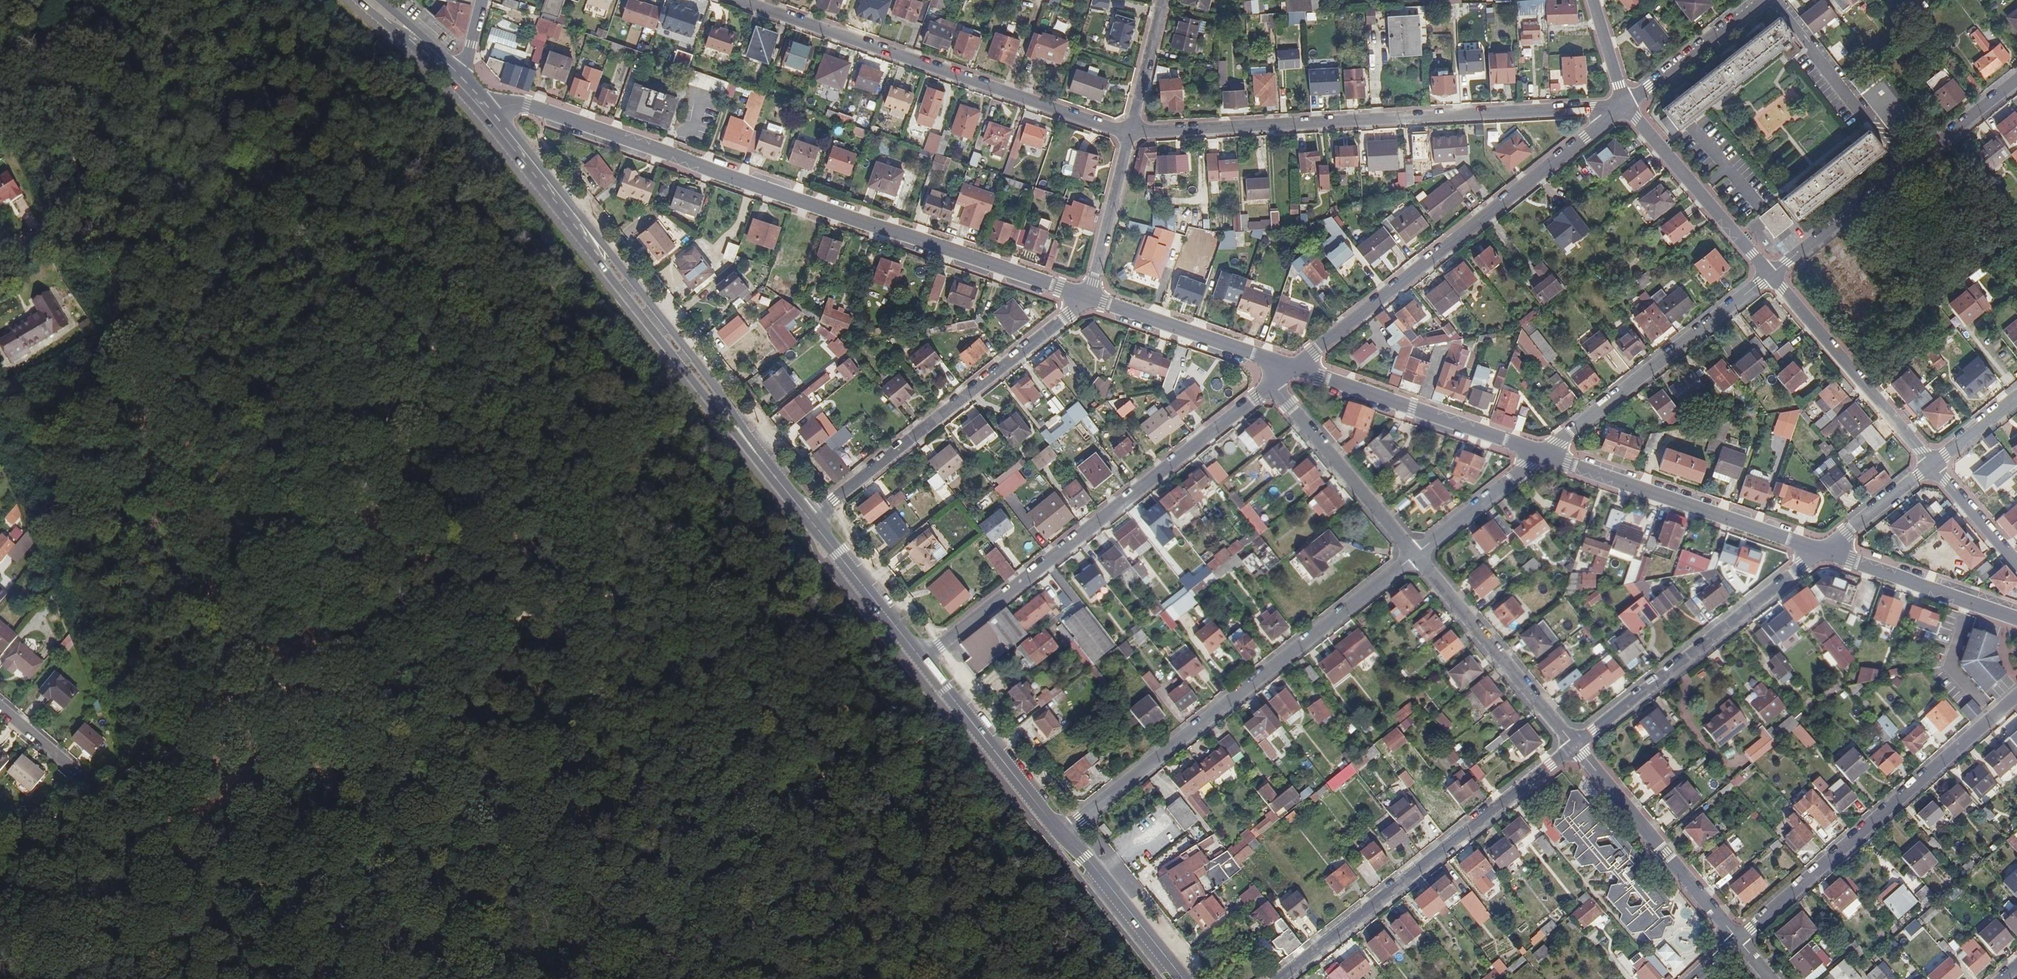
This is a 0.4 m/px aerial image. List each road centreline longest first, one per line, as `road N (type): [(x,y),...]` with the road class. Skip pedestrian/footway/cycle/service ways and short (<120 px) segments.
road 1 (tertiary): [(1088,298),(525,107),(491,114)]
road 2 (secondary): [(812,520),(491,114)]
road 3 (residential): [(1129,133),(1627,106)]
road 4 (residential): [(1063,832),(1413,554)]
road 5 (residential): [(924,658),(1271,385)]
road 6 (residential): [(1292,368),(1627,106)]
road 7 (residential): [(736,0),(1129,133)]
road 8 (residential): [(1575,744),(1278,978)]
road 9 (residential): [(1739,939),(2016,697)]
road 10 (residential): [(812,520),(1088,298)]
road 11 (residential): [(1824,551),(1575,744)]
road 12 (residential): [(1771,275),(2016,80)]
road 13 (tertiary): [(1824,551),(1542,454)]
road 14 (residential): [(1542,454),(1771,275)]
road 15 (tertiary): [(1542,454),(1292,368)]
road 16 (residential): [(1739,939),(1575,744)]
road 17 (residential): [(1575,744),(1413,554)]
road 18 (residential): [(1932,464),(1771,275)]
road 19 (secondary): [(1063,832),(924,658)]
road 20 (residential): [(1771,275),(1627,106)]
road 21 (residential): [(1413,554),(1271,385)]
road 22 (tertiary): [(1292,368),(1088,298)]
road 23 (tertiary): [(2016,617),(1824,551)]
road 24 (secondary): [(1180,978),(1063,832)]
road 25 (secondary): [(924,658),(812,520)]
road 26 (residential): [(1760,0),(1627,106)]
road 27 (residential): [(1088,298),(1129,133)]
road 28 (residential): [(1413,554),(1542,454)]
road 29 (residential): [(1932,464),(1824,551)]
road 30 (residential): [(1129,133),(1161,0)]
road 31 (residential): [(2016,564),(1932,464)]

